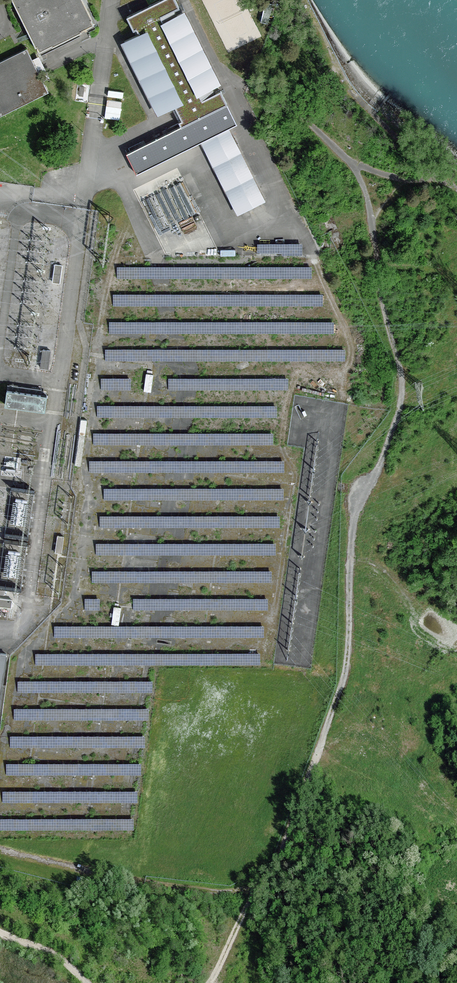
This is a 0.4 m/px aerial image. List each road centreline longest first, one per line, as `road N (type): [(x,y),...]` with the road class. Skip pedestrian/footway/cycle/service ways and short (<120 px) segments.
road 1 (track): [(205,982),(285,846),(344,677),(352,526),(386,454),(402,387),(367,198),(352,163),(287,102),(267,97),(242,107)]
road 2 (track): [(139,220),(125,238),(104,315),(82,473),(79,575),(69,608),(17,659),(0,786)]
road 3 (track): [(260,886),(188,892),(0,849)]
road 4 (track): [(456,812),(318,752)]
road 5 (track): [(349,547),(390,574),(456,644)]

